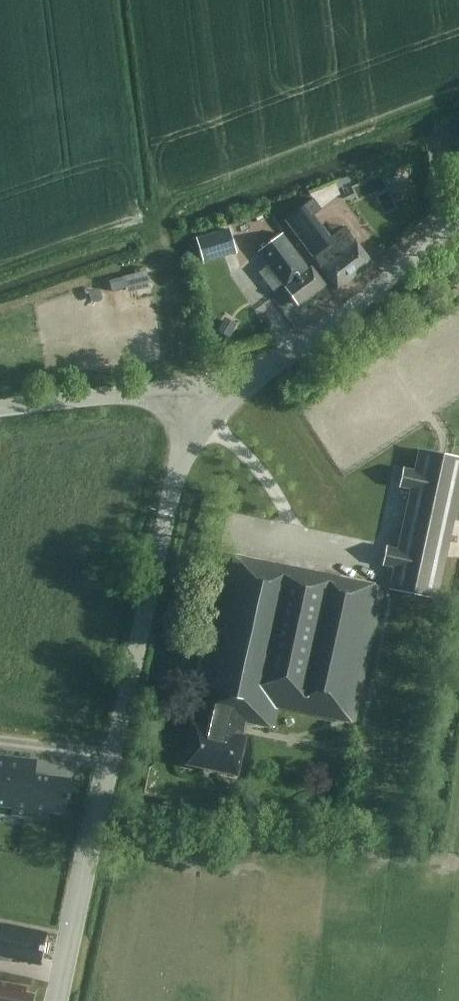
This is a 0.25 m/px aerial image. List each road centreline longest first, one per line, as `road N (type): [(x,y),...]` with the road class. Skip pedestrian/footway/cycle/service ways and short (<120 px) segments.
road 1 (residential): [(55,1000),(196,400)]
road 2 (tertiary): [(196,400),(262,380),(458,224)]
road 3 (tertiary): [(0,410),(196,400)]

